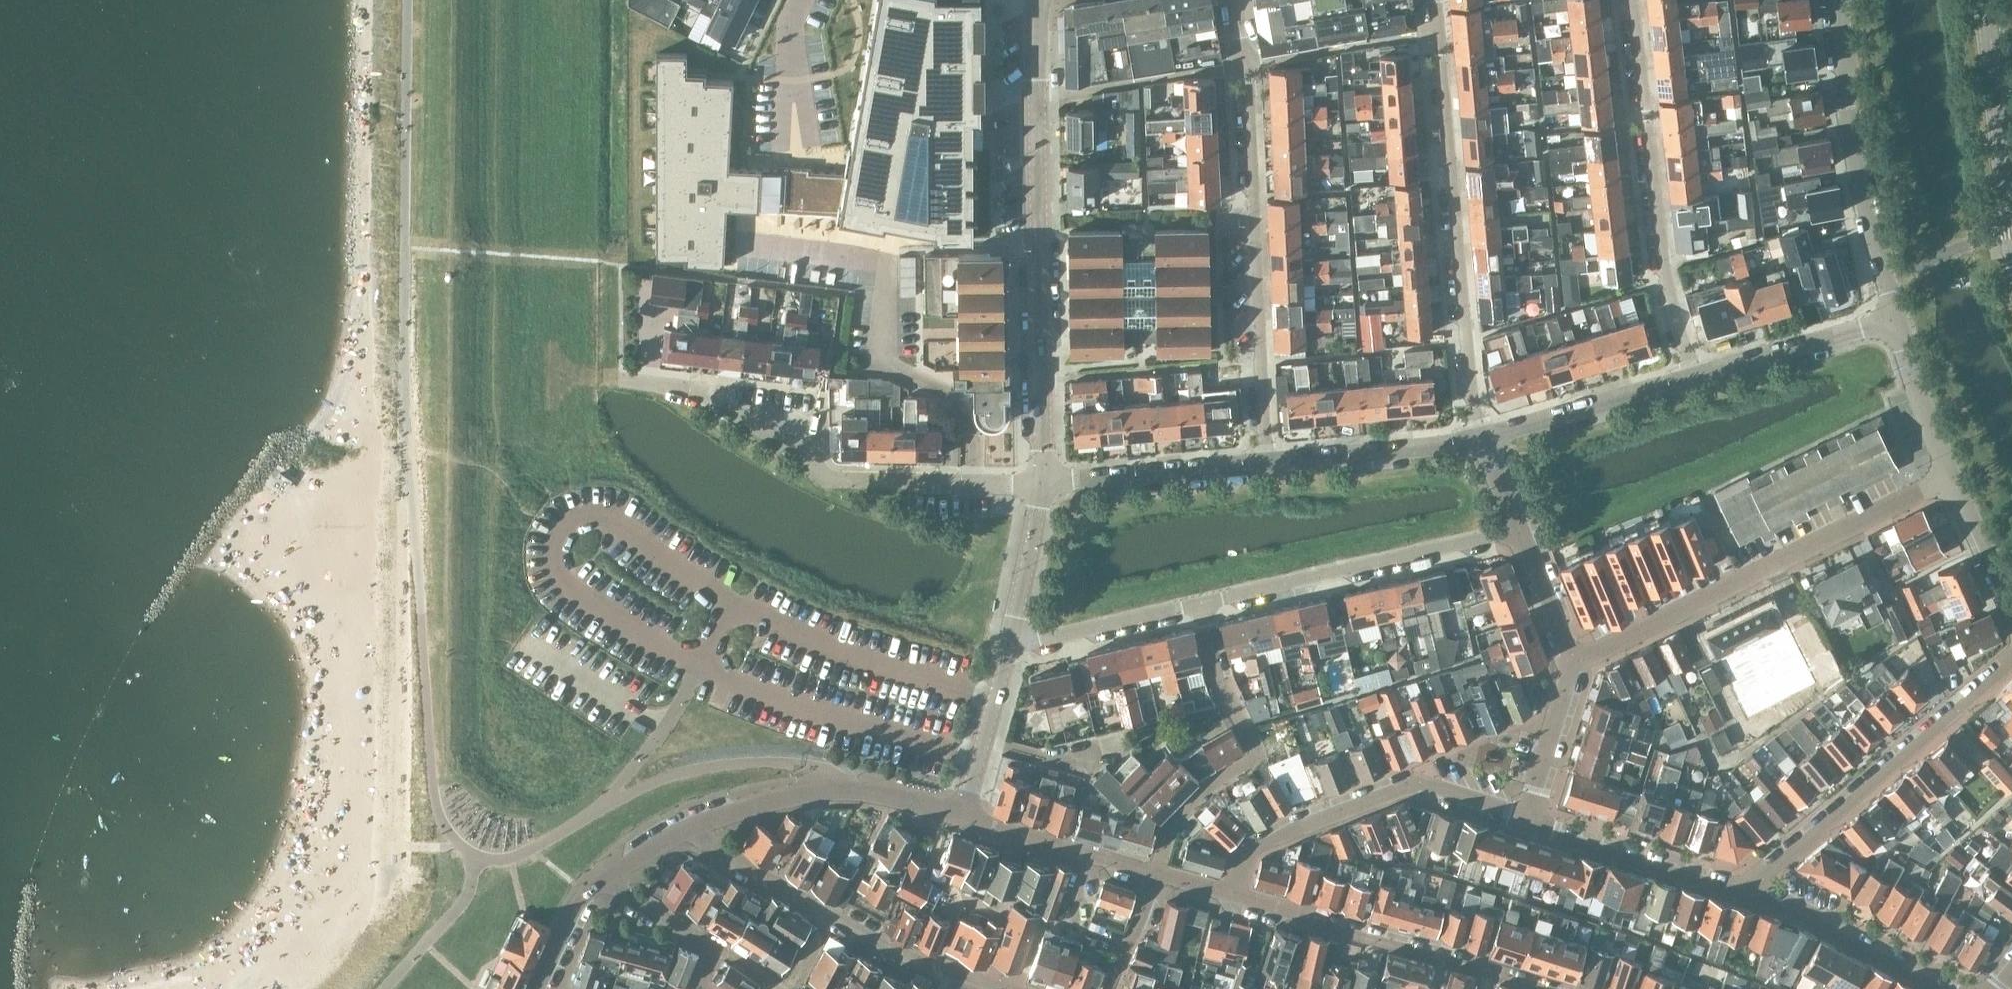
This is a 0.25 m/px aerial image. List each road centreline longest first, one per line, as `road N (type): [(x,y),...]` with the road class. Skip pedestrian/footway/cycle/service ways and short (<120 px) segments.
road 1 (unclassified): [(845,789),(800,764),(685,771),(503,858),(466,849),(442,823),(433,790),(403,384),(408,0)]
road 2 (unclassified): [(1044,483),(1039,0)]
road 3 (residential): [(1233,0),(1249,83),(1266,462)]
road 4 (residential): [(612,378),(695,391),(775,426),(800,441),(826,478),(1044,483)]
road 5 (residential): [(1480,437),(1434,0)]
road 6 (residential): [(1570,663),(1952,476)]
road 7 (residential): [(1632,0),(1664,268),(1693,376)]
road 8 (residential): [(691,827),(881,943),(1008,988)]
road 9 (residential): [(1753,897),(1762,878),(2011,660)]
road 10 (residential): [(1524,818),(1409,786),(1257,848),(1234,895)]
road 11 (residential): [(1156,873),(1170,825),(1207,787),(1259,754),(1219,683),(1201,603)]
road 12 (residential): [(1517,530),(1201,603)]
road 13 (residential): [(1896,318),(1847,109),(1838,0)]
road 14 (residential): [(1543,988),(1234,895)]
road 15 (residential): [(1753,897),(1524,818)]
road 16 (residential): [(1044,483),(1266,462)]
road 17 (residential): [(1480,437),(1693,376)]
road 18 (residential): [(1266,462),(1480,437)]
road 19 (residential): [(1693,376),(1896,318)]
road 20 (secondary): [(2011,208),(1987,0)]
road 21 (residential): [(1939,988),(1753,897)]
road 22 (residential): [(1201,603),(1009,647)]
road 23 (residential): [(963,816),(1009,647)]
road 24 (residential): [(1009,647),(1044,483)]
road 25 (unclassified): [(1952,476),(1896,318)]
road 26 (residential): [(1524,818),(1570,663)]
road 27 (residential): [(691,827),(774,800),(845,789)]
road 28 (residential): [(1570,663),(1517,530)]
road 29 (unclassified): [(2011,603),(1952,476)]
road 30 (residential): [(1094,855),(963,816)]
road 31 (residential): [(719,949),(602,880)]
road 32 (residential): [(536,988),(576,906),(602,880)]
road 33 (residential): [(1109,988),(1156,873)]
road 34 (residential): [(845,789),(963,816)]

